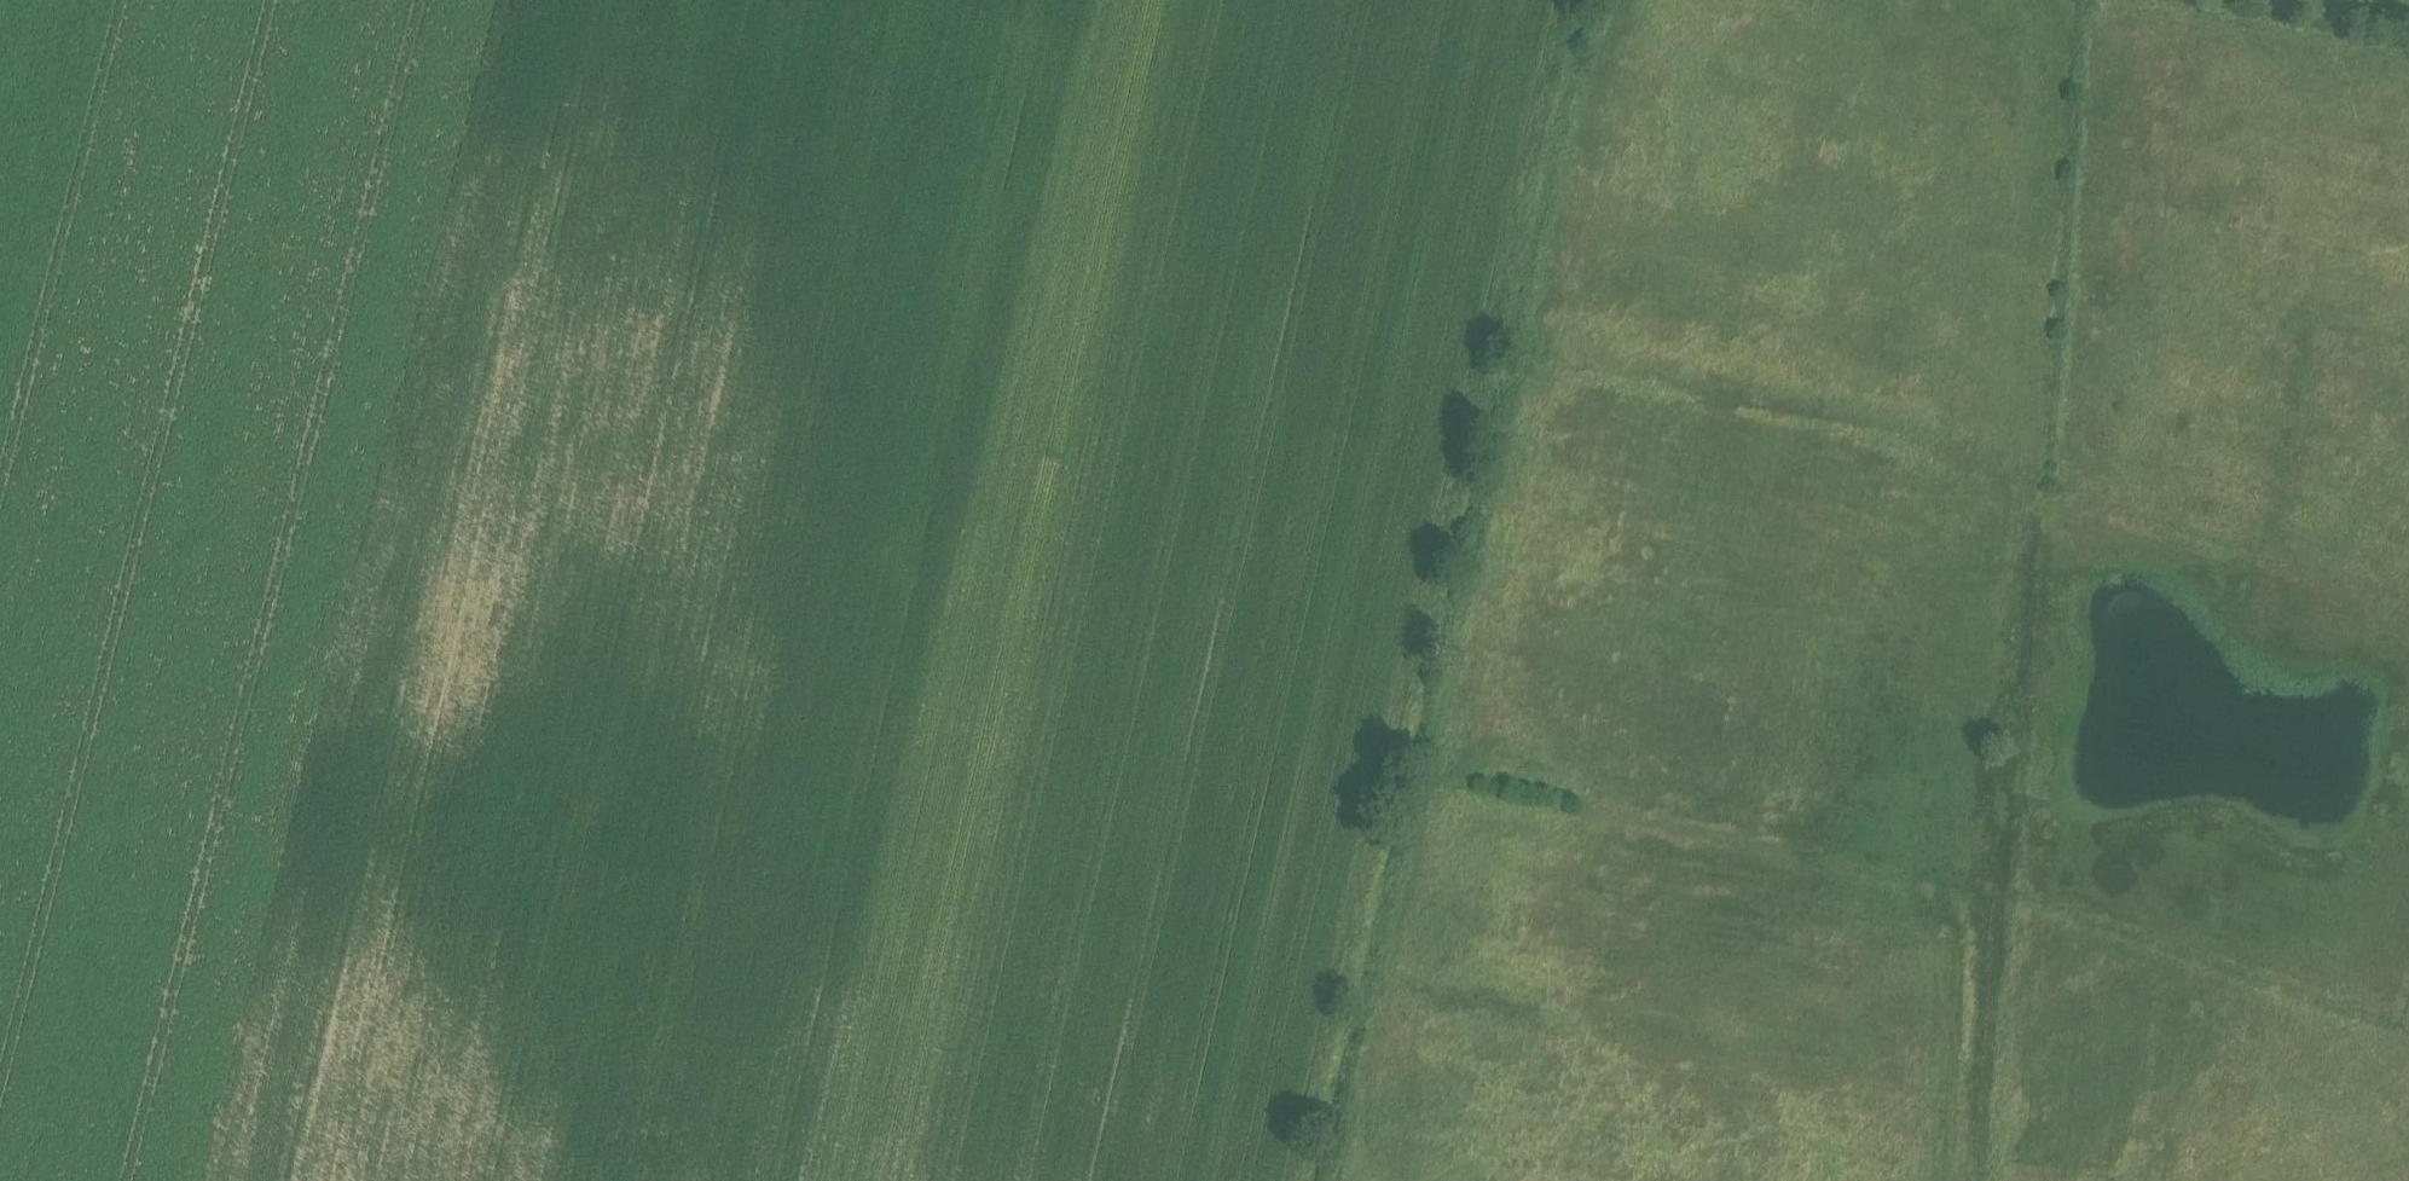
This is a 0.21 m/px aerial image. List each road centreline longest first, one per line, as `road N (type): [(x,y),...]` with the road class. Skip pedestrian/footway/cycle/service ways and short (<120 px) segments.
road 1 (track): [(2032,1180),(2086,476)]

